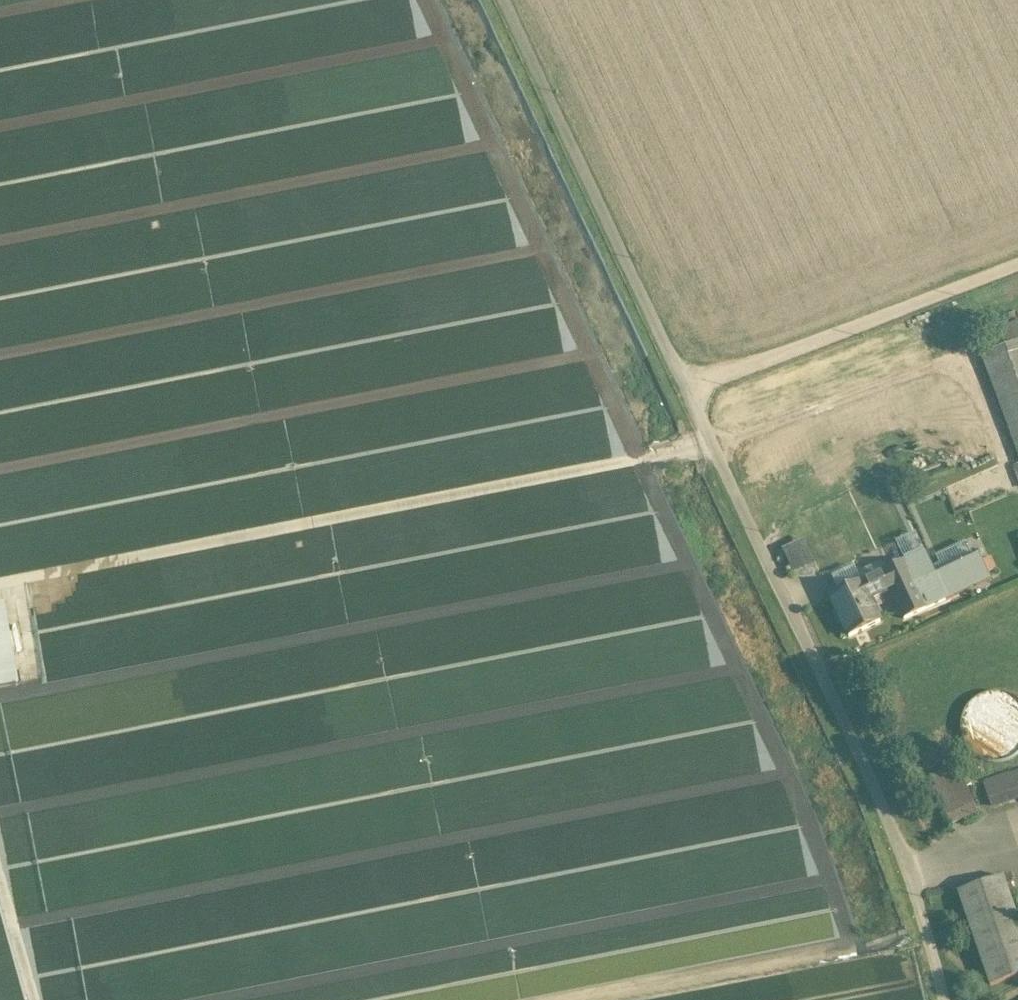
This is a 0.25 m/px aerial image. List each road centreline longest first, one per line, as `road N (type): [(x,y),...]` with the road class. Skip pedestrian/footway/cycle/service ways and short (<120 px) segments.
road 1 (unclassified): [(504,0),(878,795),(946,999)]

